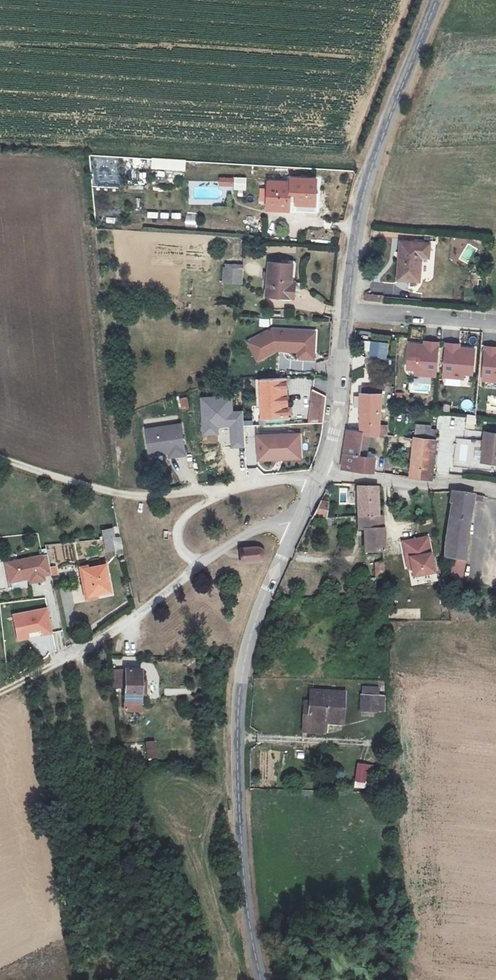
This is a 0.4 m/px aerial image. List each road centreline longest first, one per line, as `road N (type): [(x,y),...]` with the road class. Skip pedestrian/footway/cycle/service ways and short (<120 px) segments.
road 1 (tertiary): [(261,979),(246,905),(238,702),(256,621),(296,525)]
road 2 (tertiary): [(347,312),(376,153),(436,0)]
road 3 (unclassified): [(318,478),(495,490)]
road 4 (tertiary): [(318,478),(347,312)]
road 5 (residential): [(203,563),(130,621),(71,654)]
road 6 (residential): [(347,312),(495,326)]
road 7 (track): [(127,495),(0,458)]
road 8 (unclassified): [(248,484),(189,512),(179,525),(187,556),(203,563)]
road 9 (unclassified): [(248,484),(127,495)]

